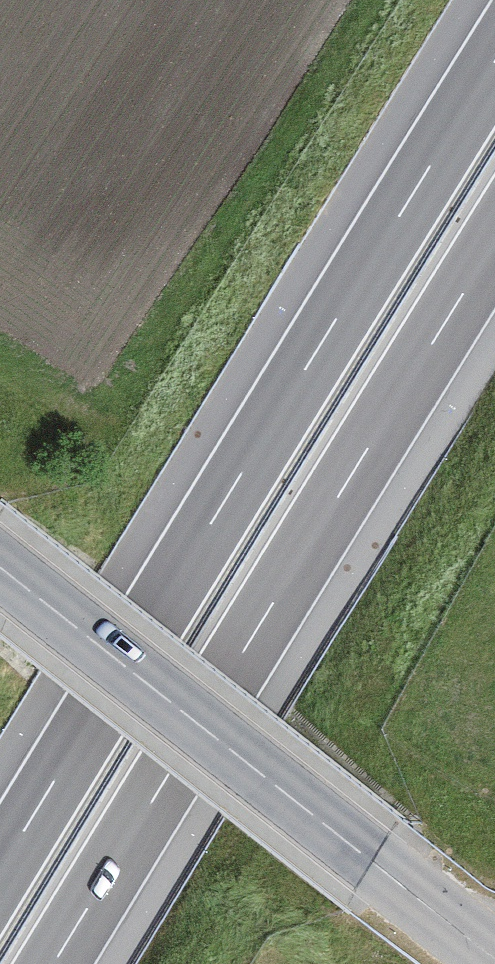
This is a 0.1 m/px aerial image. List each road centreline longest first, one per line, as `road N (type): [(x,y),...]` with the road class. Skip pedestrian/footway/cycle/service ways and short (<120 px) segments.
road 1 (motorway): [(494,62),(0,872)]
road 2 (motorway): [(57,963),(494,245)]
road 3 (tertiary): [(0,567),(492,963)]

